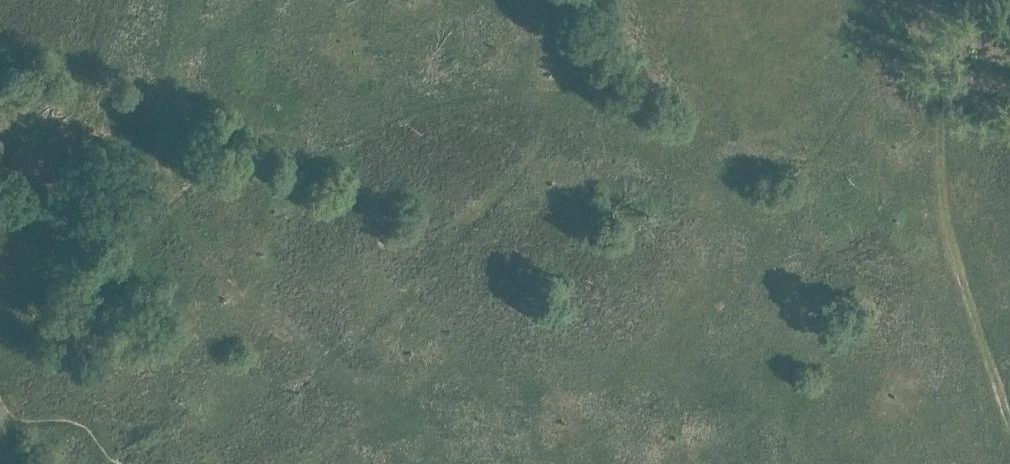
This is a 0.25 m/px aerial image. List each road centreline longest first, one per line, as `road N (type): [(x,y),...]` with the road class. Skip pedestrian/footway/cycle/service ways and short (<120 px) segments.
road 1 (track): [(1009,431),(945,222),(933,44),(898,0)]

